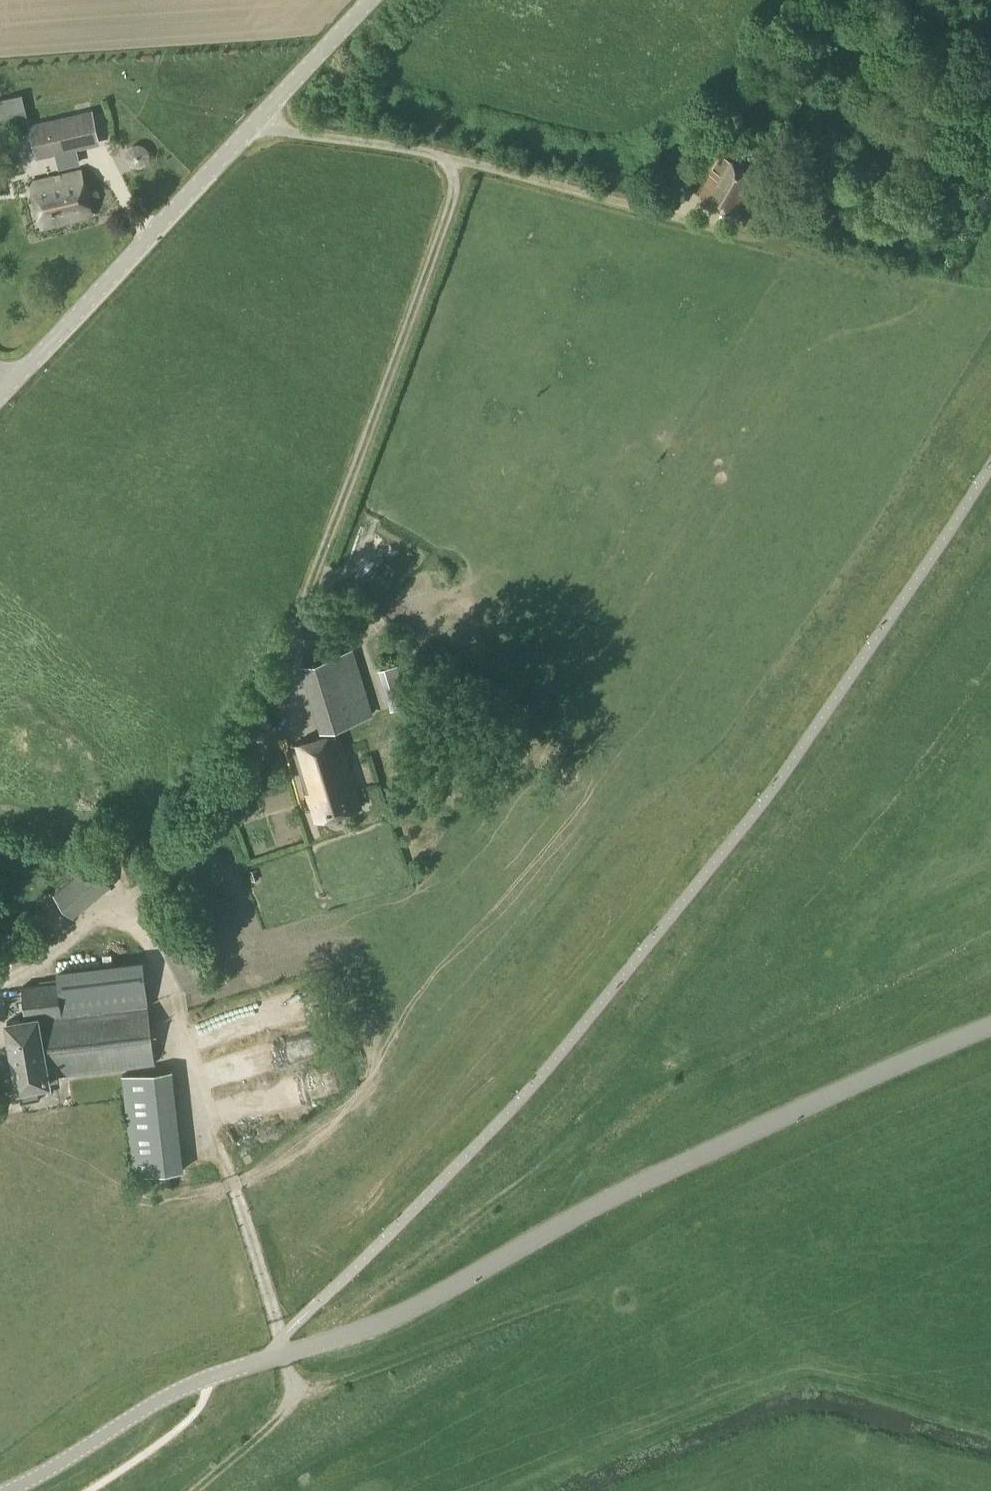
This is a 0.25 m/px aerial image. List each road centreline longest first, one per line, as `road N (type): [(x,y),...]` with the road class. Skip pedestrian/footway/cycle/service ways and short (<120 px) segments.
road 1 (unclassified): [(11,1490),(167,1396),(389,1320),(623,1191),(990,1026)]
road 2 (unclassified): [(5,397),(373,0)]

